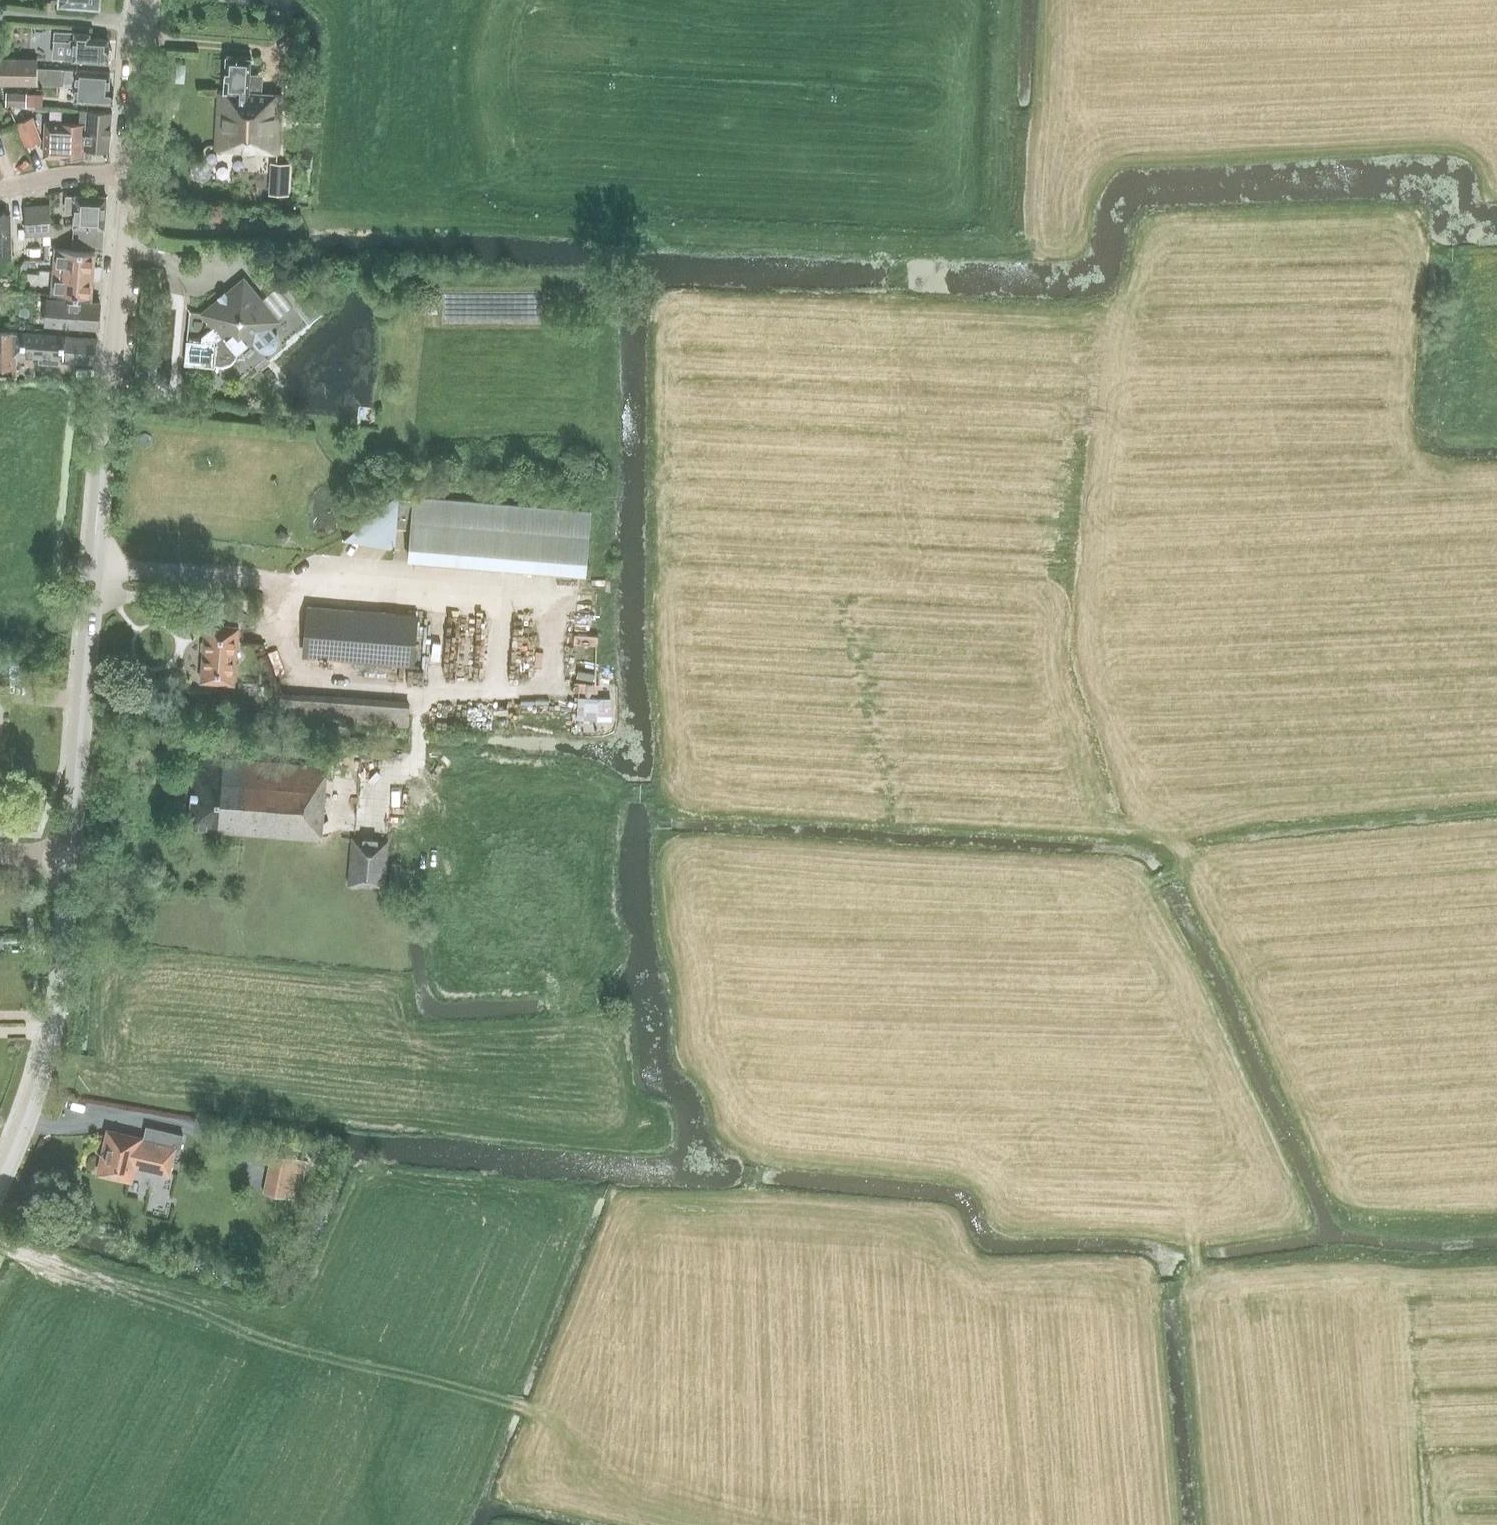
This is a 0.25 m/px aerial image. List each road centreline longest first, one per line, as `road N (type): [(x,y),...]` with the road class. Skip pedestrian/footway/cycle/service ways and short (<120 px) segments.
road 1 (secondary): [(70,856),(131,176)]
road 2 (secondary): [(0,1182),(50,1039),(70,856)]
road 3 (secondary): [(131,176),(150,0)]
road 4 (track): [(128,212),(302,226)]
road 5 (residential): [(131,176),(72,175),(0,189)]

